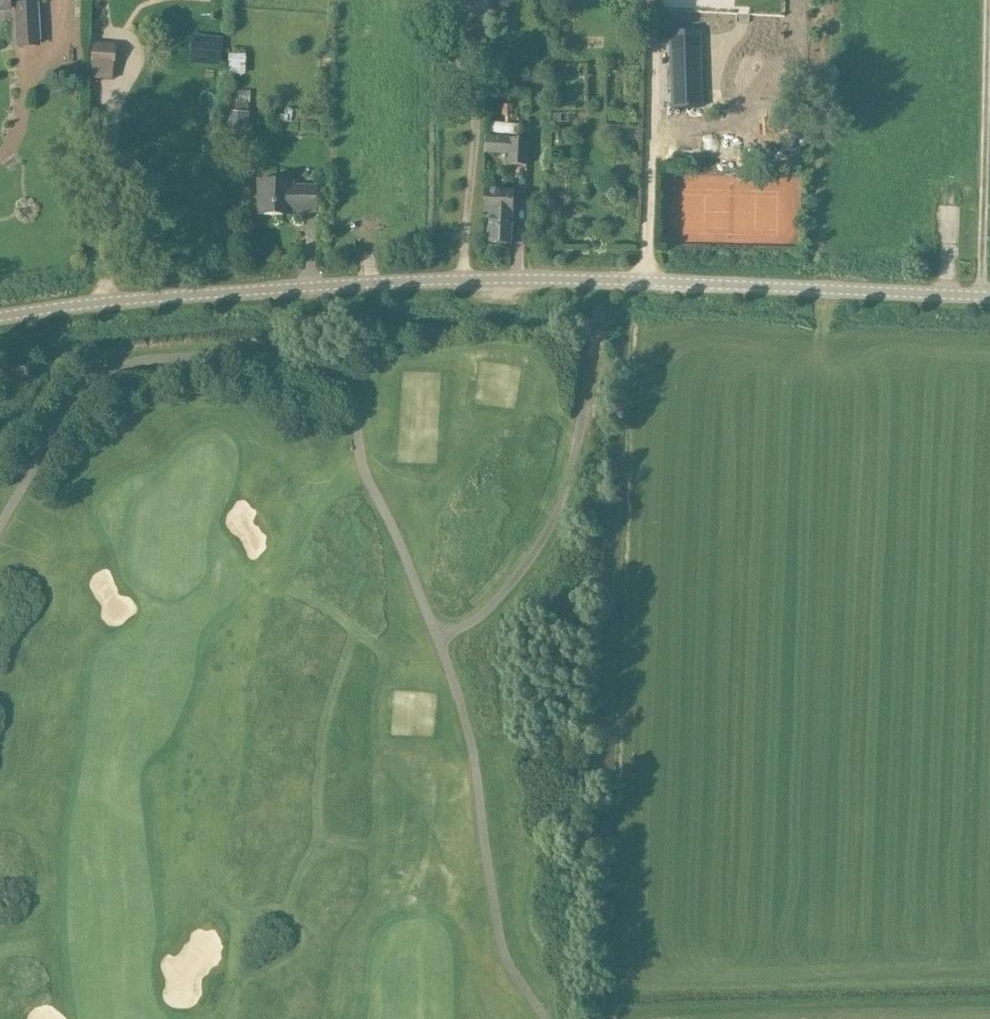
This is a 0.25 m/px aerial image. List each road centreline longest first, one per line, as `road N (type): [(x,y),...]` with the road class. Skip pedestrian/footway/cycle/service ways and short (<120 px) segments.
road 1 (unclassified): [(0,315),(103,300),(496,276),(989,298)]

